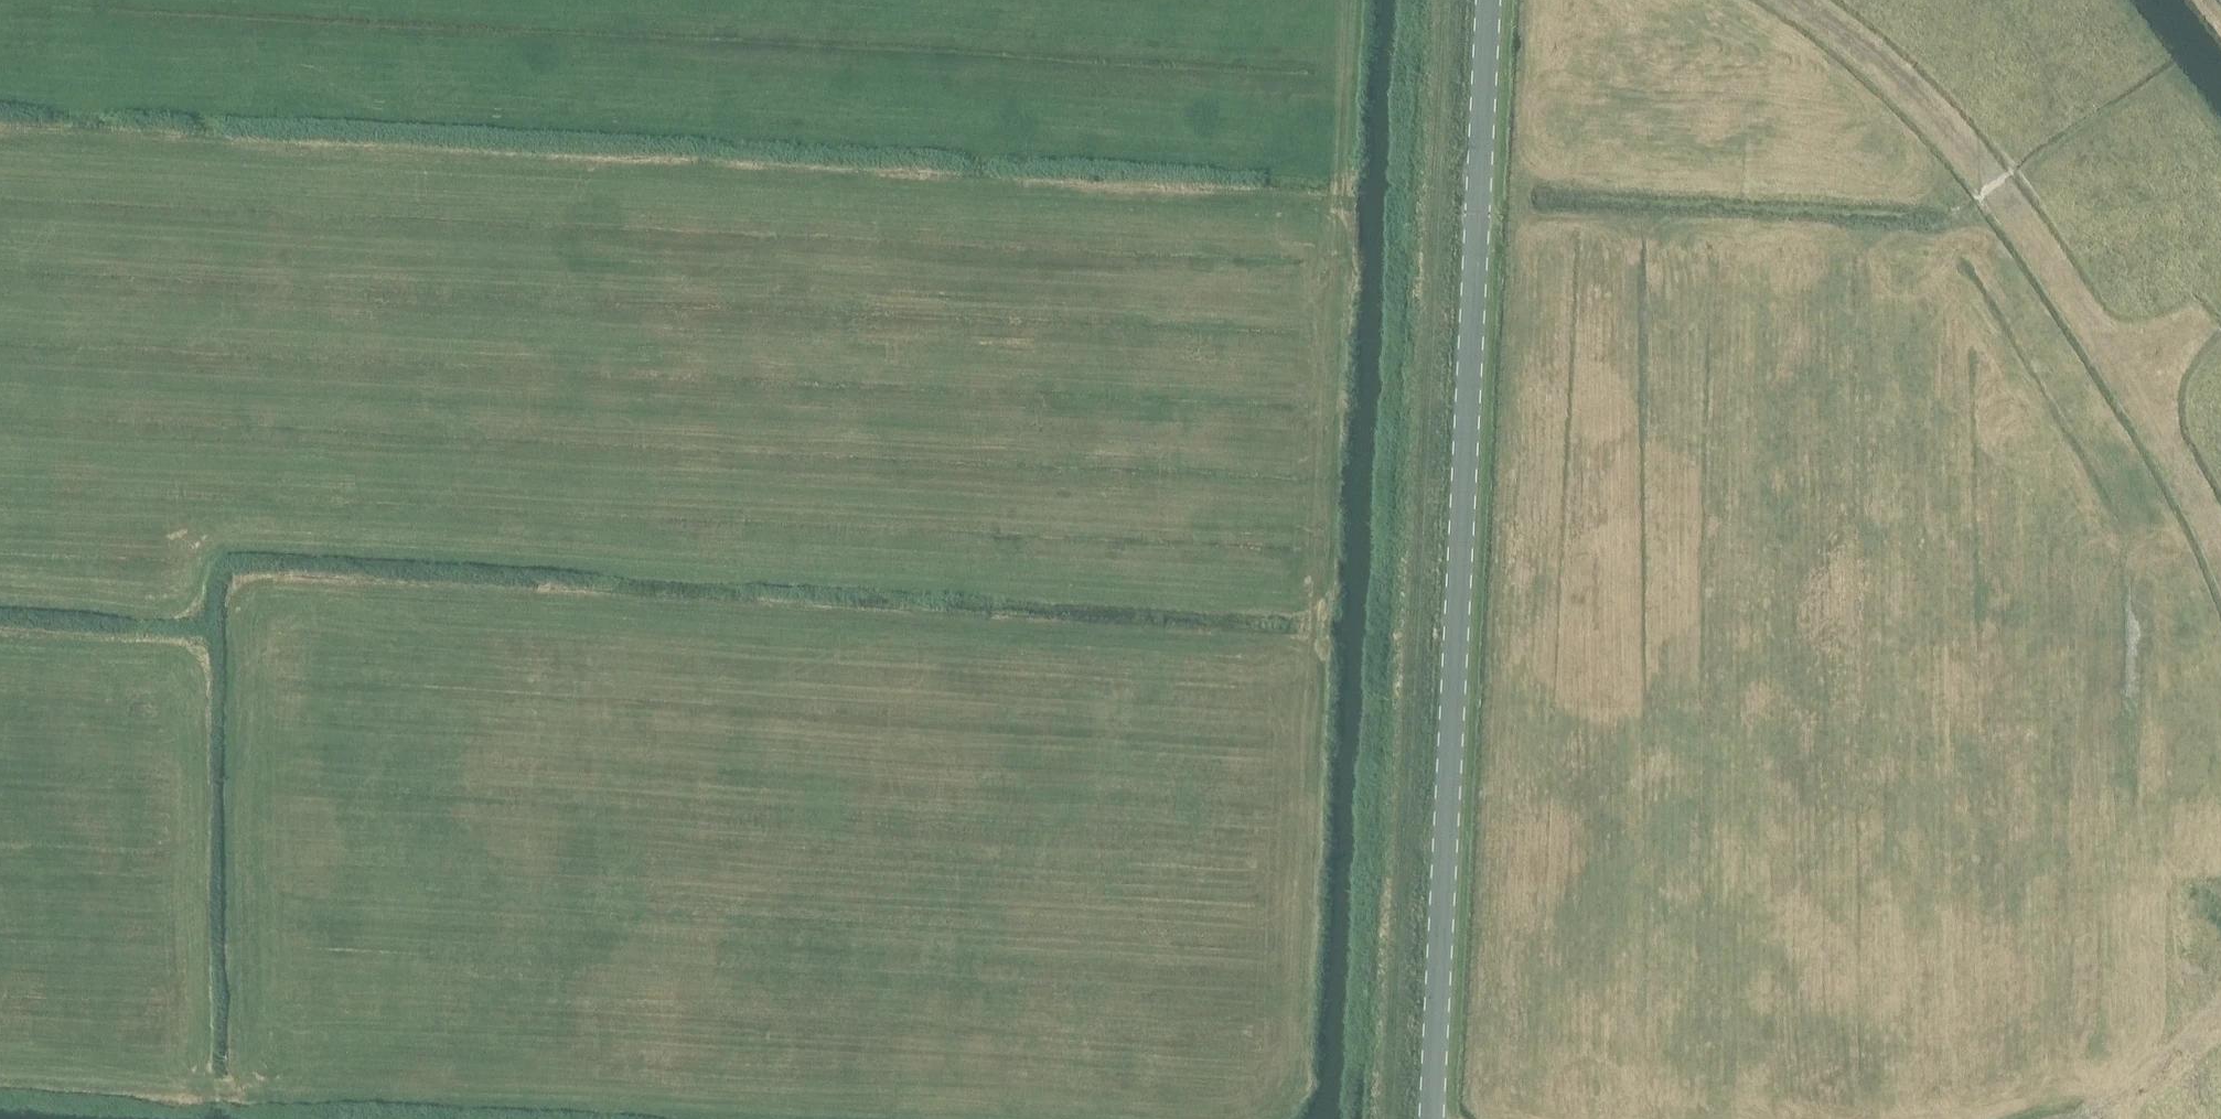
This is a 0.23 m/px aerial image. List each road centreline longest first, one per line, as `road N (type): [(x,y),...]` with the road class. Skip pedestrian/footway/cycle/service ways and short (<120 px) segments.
road 1 (track): [(2220,535),(2128,370),(1996,178),(1882,64),(1791,0)]
road 2 (track): [(2098,1118),(2220,1014)]

